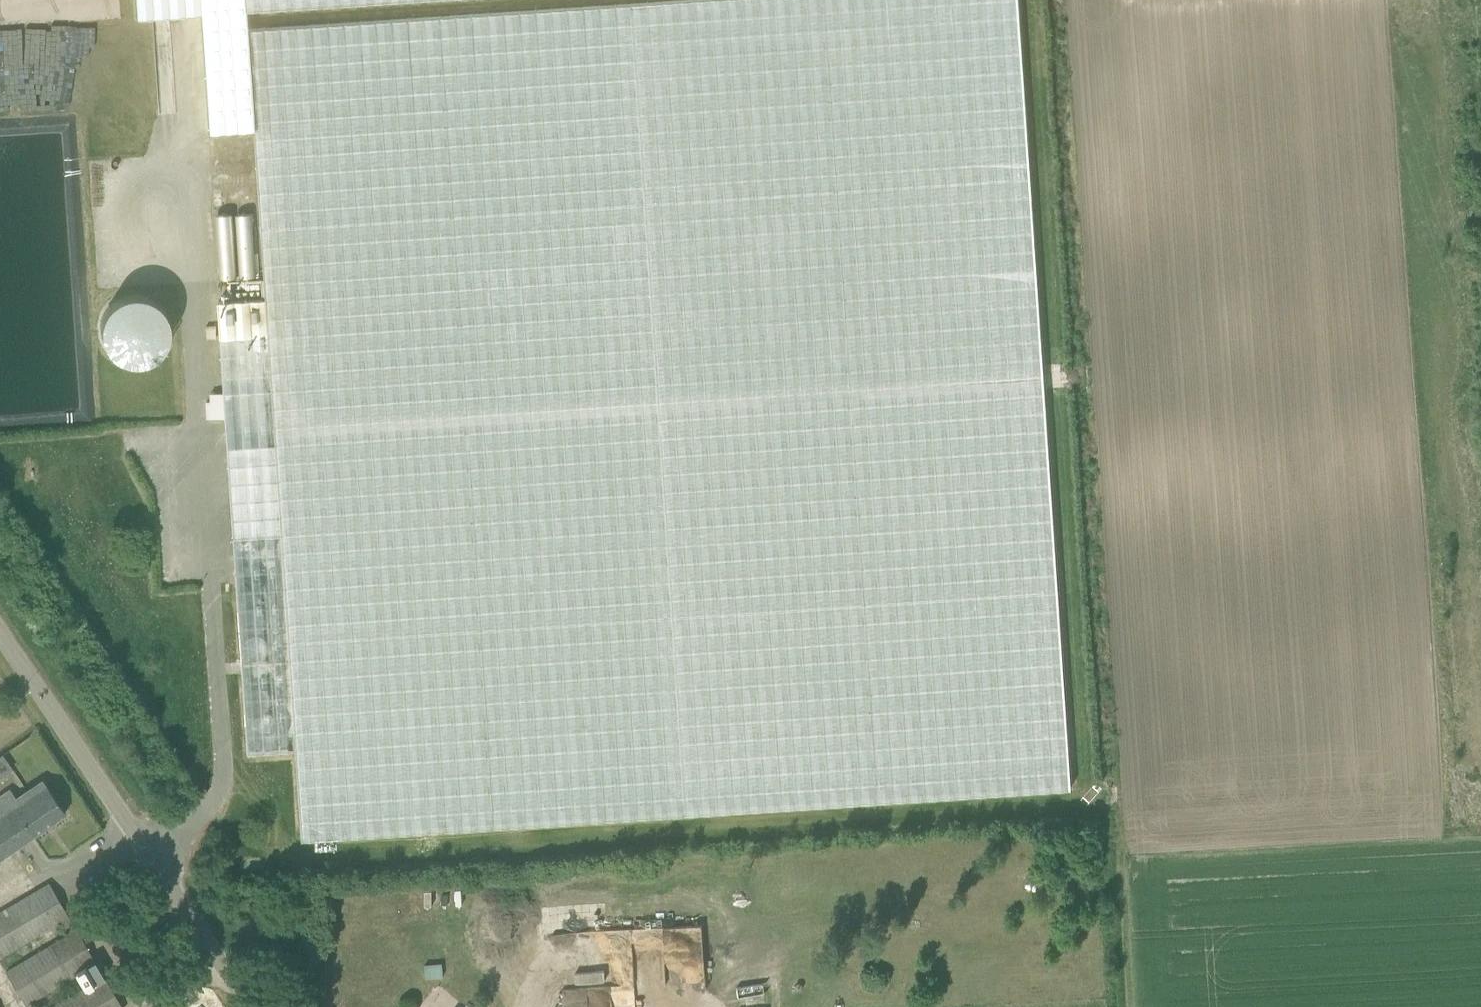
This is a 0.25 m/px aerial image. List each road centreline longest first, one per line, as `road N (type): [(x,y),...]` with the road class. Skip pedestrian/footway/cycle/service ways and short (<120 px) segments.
road 1 (track): [(1059,0),(1127,1006)]
road 2 (unclassified): [(247,1006),(0,643)]

